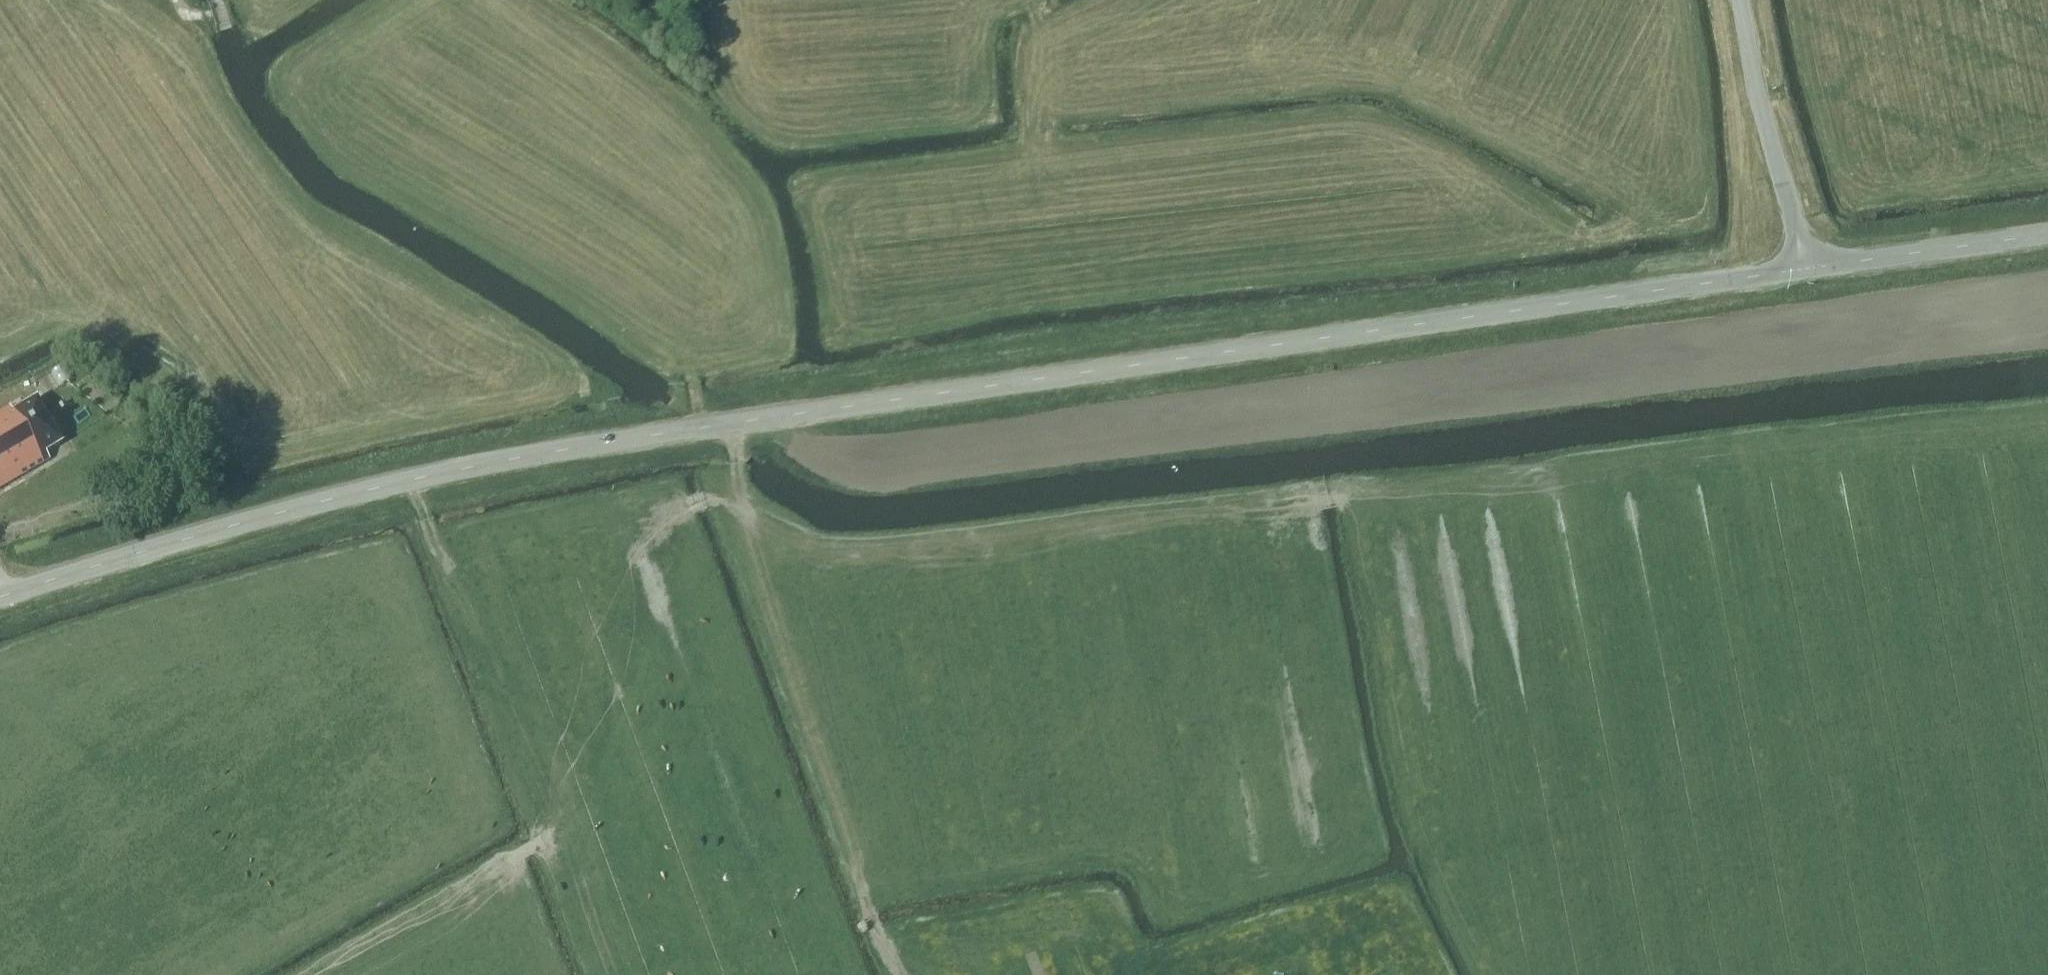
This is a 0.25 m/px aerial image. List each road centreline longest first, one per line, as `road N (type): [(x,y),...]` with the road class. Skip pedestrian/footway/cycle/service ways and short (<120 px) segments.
road 1 (secondary): [(0,595),(427,468),(1802,269)]
road 2 (tertiary): [(1802,269),(1739,0)]
road 3 (secondary): [(1802,269),(2047,232)]

